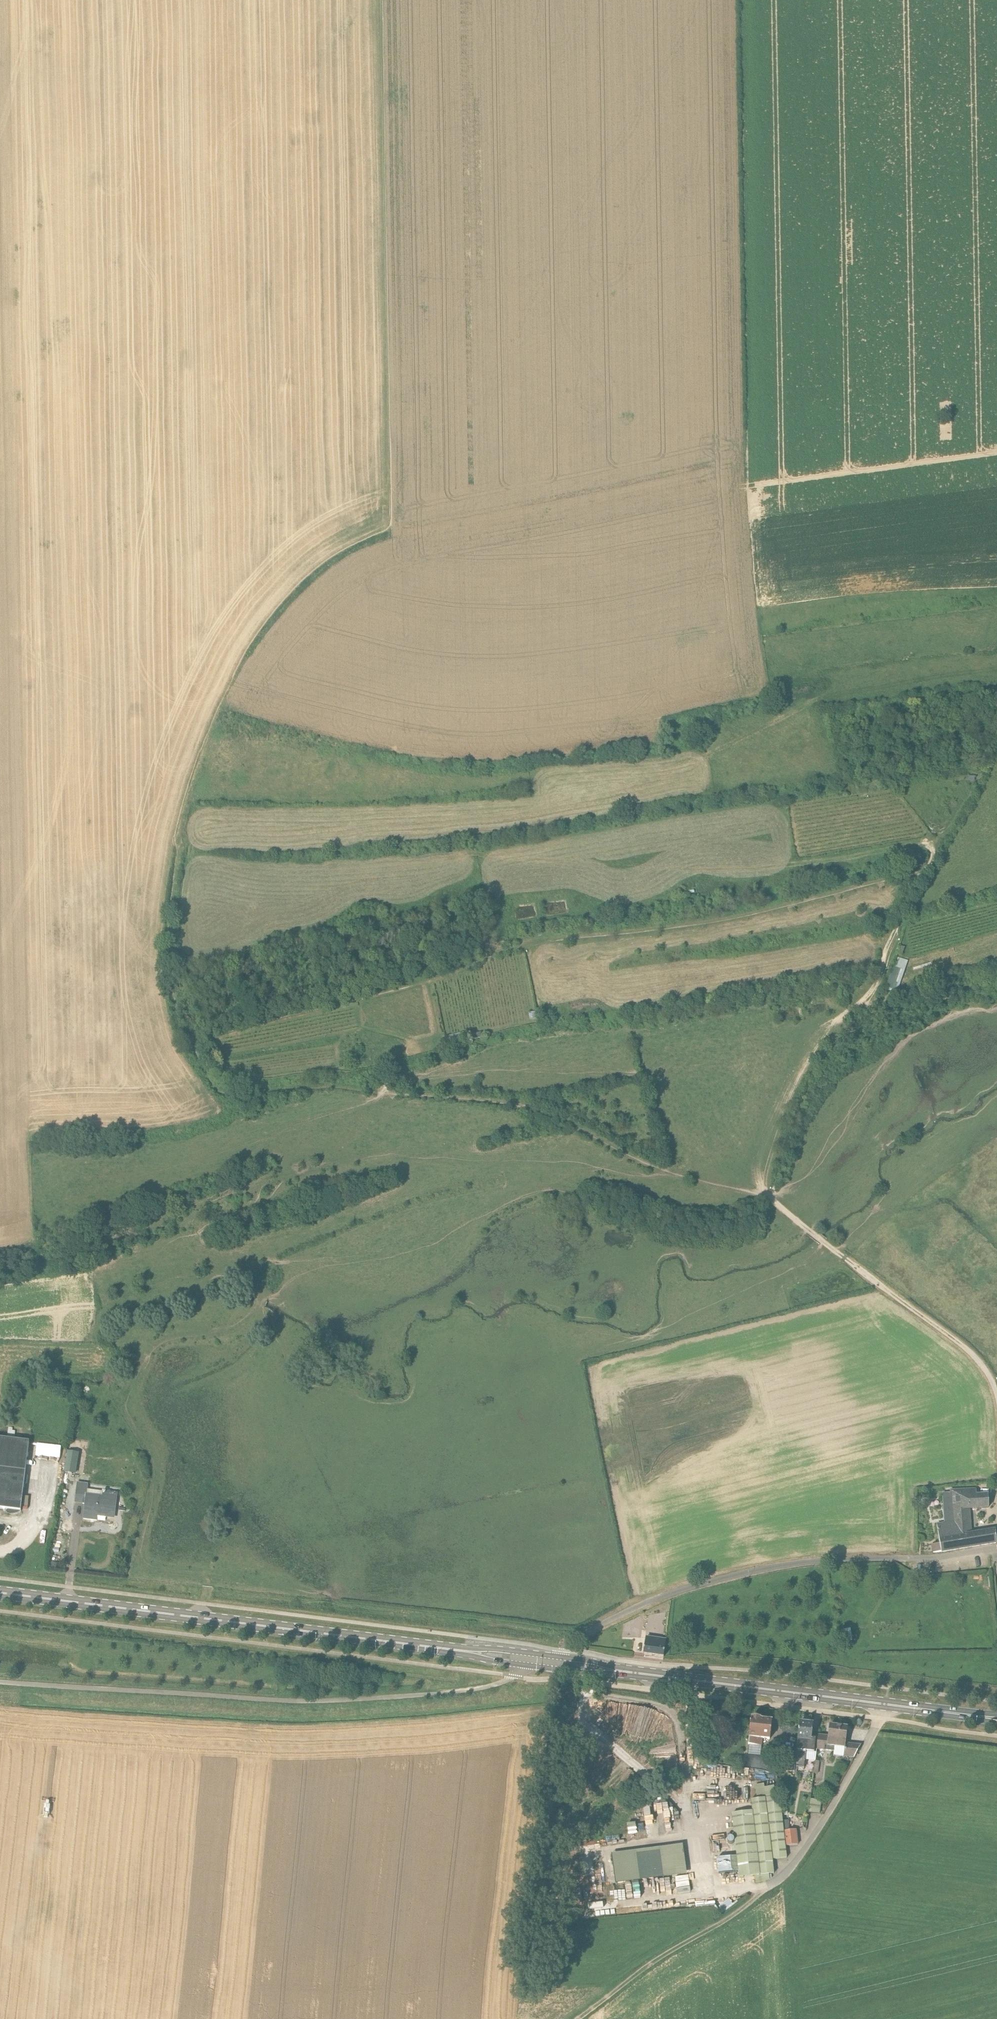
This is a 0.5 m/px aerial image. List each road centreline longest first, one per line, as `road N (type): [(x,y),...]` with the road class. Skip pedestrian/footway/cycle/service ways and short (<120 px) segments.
road 1 (track): [(771,1197),(651,1166),(509,1104),(339,1086),(224,1093),(183,1022)]
road 2 (unclassified): [(0,1682),(321,1700),(468,1690),(531,1665)]
road 3 (primary): [(468,1651),(0,1592)]
road 4 (unclassified): [(996,1547),(804,1562),(715,1580),(635,1607),(555,1656)]
road 5 (track): [(915,880),(896,876),(728,918),(552,937),(489,955)]
road 6 (track): [(771,1197),(969,1350),(996,1393)]
road 7 (primary): [(883,1703),(609,1669)]
road 8 (track): [(768,1887),(576,2018)]
road 9 (track): [(183,1022),(168,944),(175,840)]
road 10 (track): [(863,999),(915,880)]

